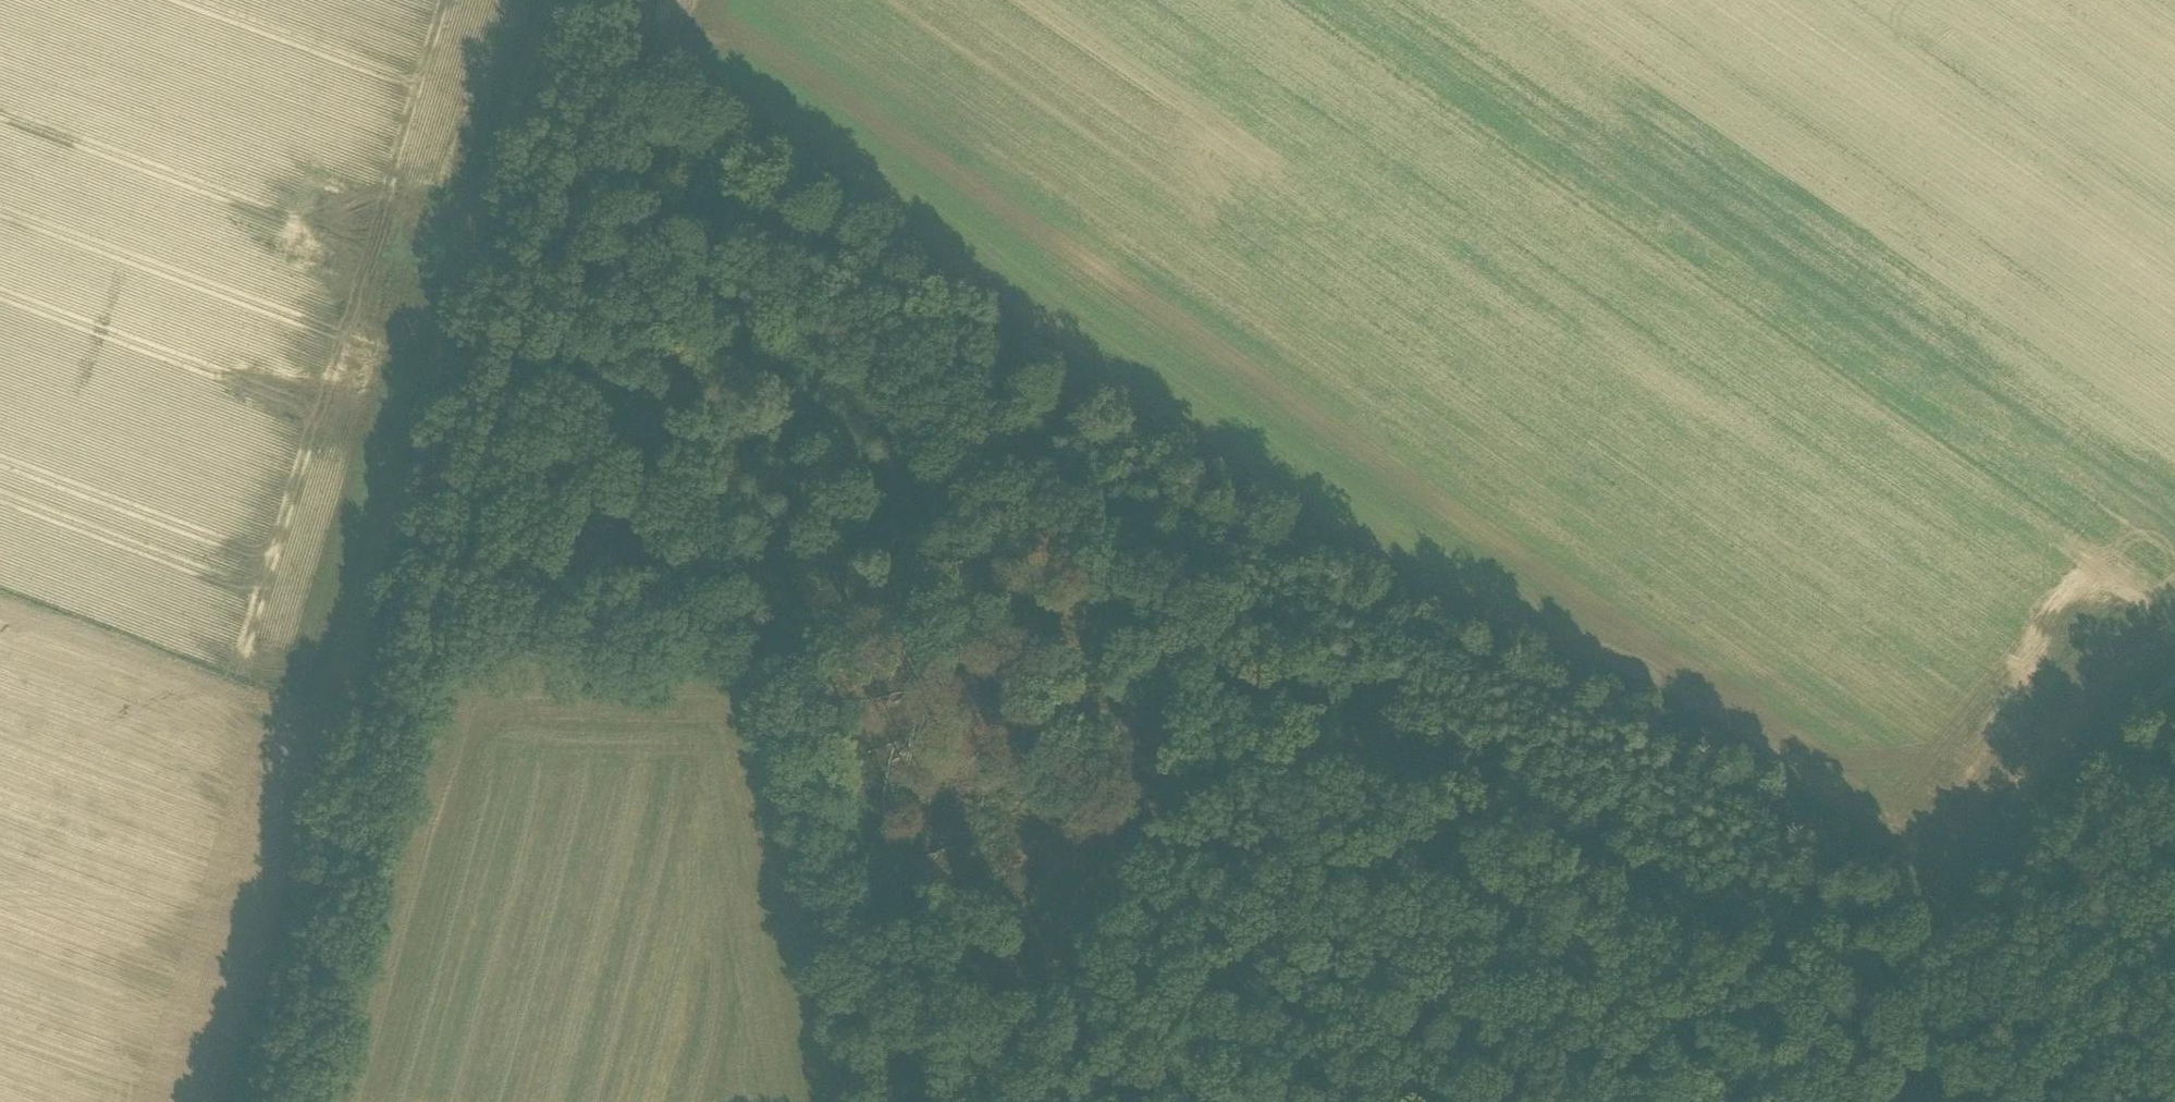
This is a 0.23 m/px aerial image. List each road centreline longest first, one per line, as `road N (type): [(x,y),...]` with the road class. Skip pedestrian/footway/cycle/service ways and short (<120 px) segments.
road 1 (track): [(2174,681),(2056,828),(1738,1101)]

